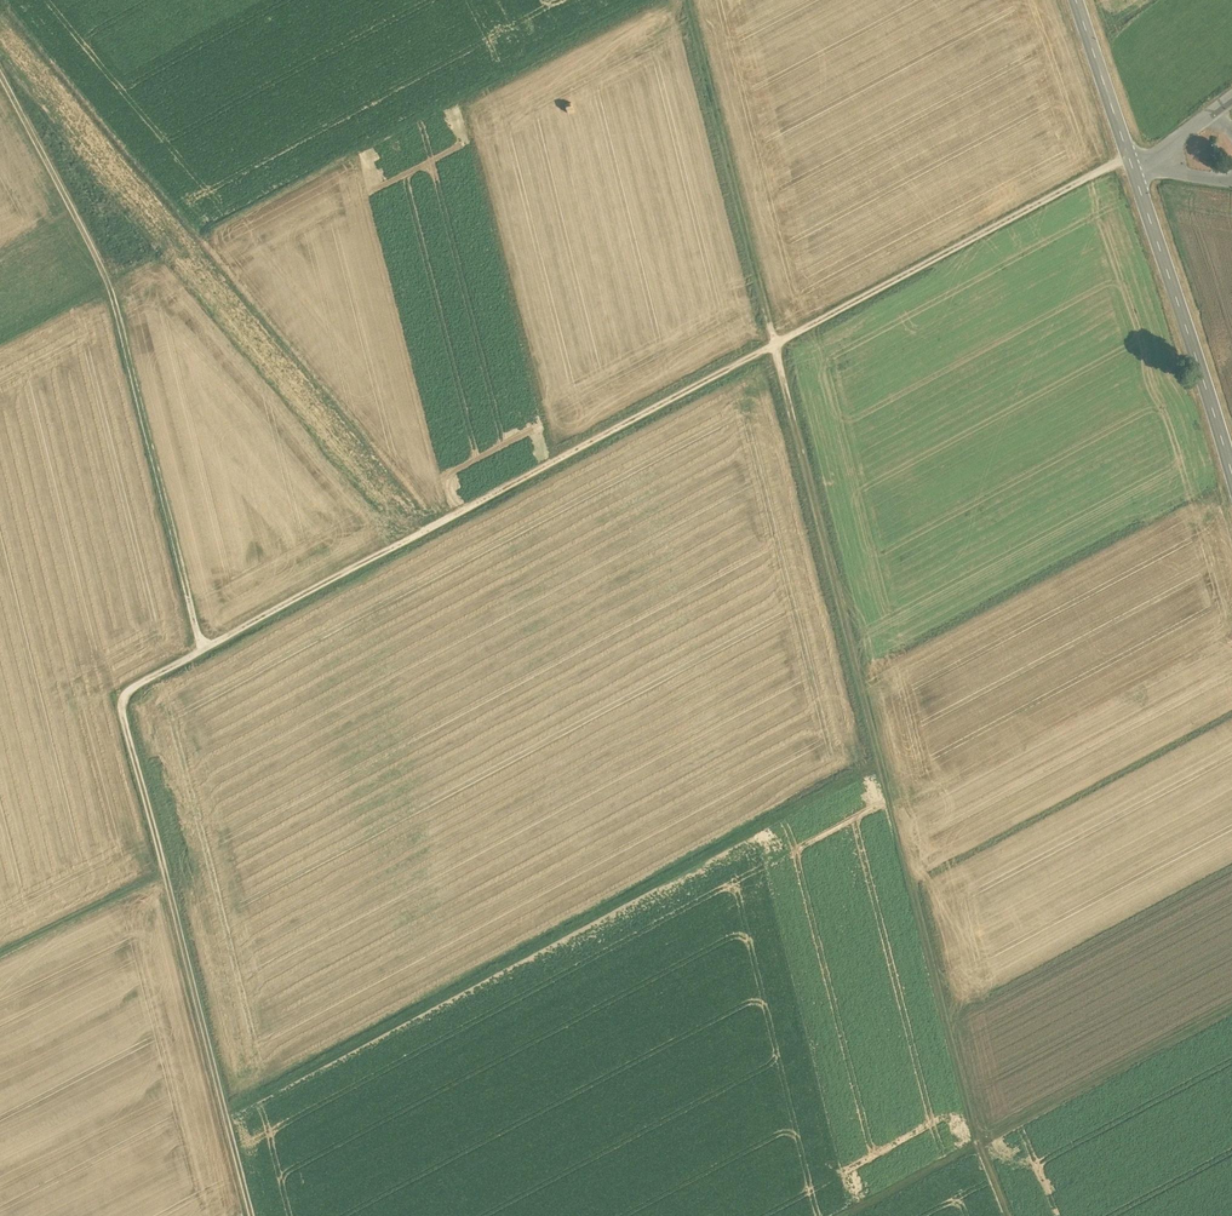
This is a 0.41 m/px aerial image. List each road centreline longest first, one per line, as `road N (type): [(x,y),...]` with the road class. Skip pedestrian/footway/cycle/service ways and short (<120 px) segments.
road 1 (track): [(225,1111),(883,764),(980,1143),(1008,1215)]
road 2 (track): [(1128,156),(201,651)]
road 3 (track): [(883,764),(687,0)]
road 4 (track): [(0,341),(643,0)]
road 5 (track): [(252,1215),(122,705),(136,686),(201,651)]
road 6 (track): [(201,651),(111,283),(0,74)]
road 7 (track): [(1231,1009),(840,1215)]
road 8 (secondary): [(1231,472),(1132,167)]
road 9 (track): [(0,954),(165,872)]
road 10 (secondary): [(1131,166),(1076,0)]
road 11 (unclassified): [(1131,166),(1231,99)]

